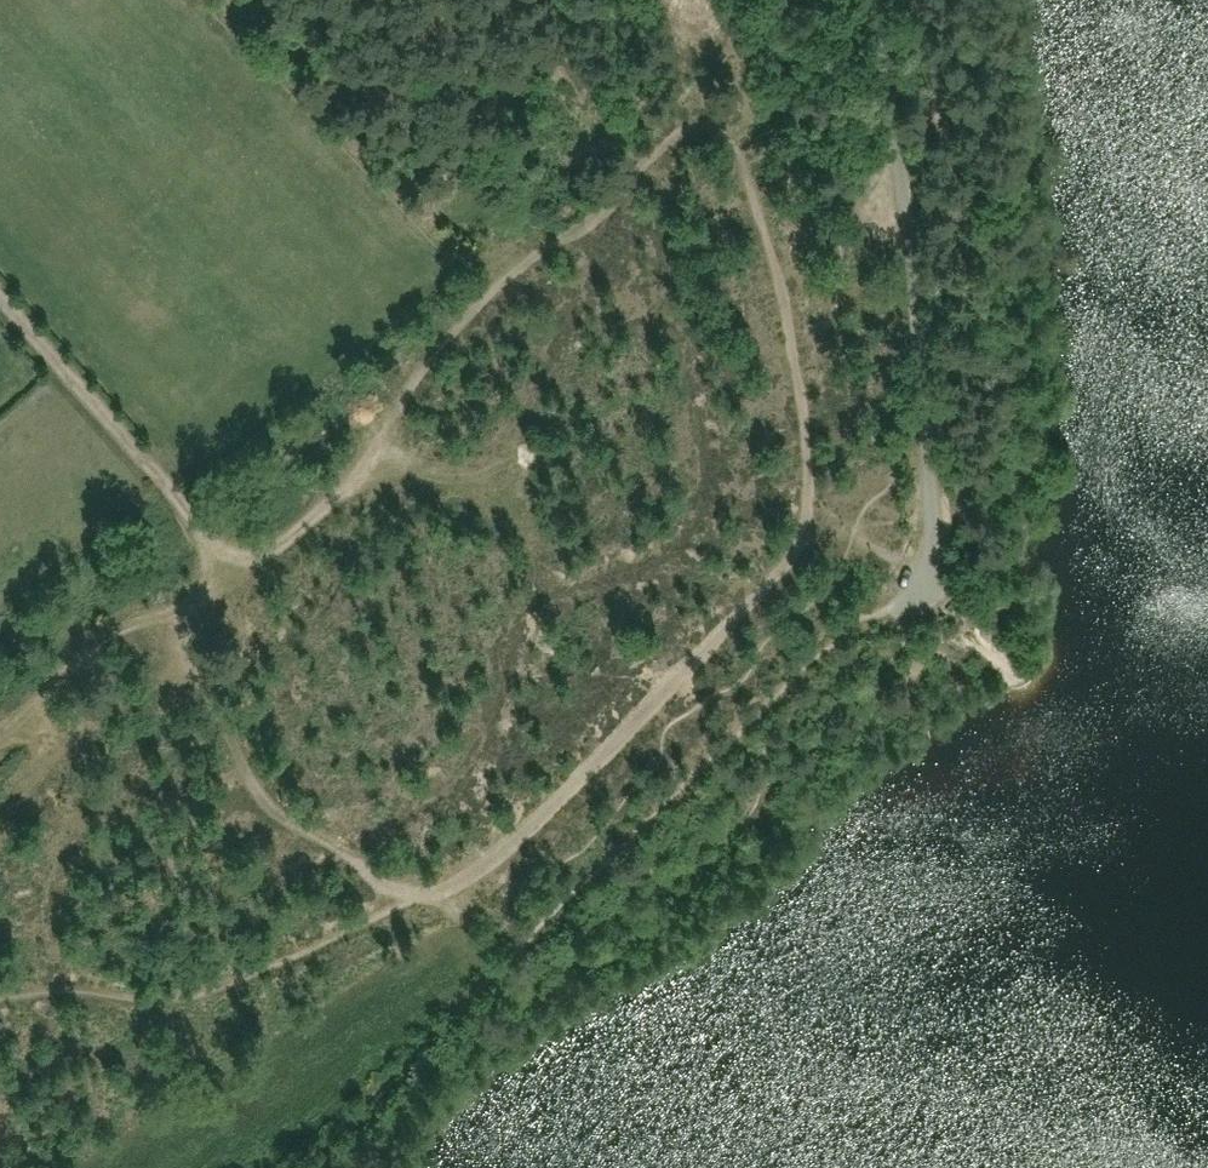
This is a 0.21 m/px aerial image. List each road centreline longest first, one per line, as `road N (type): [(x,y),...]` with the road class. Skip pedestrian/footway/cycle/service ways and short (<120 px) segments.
road 1 (unclassified): [(886,612),(934,567),(875,0)]

